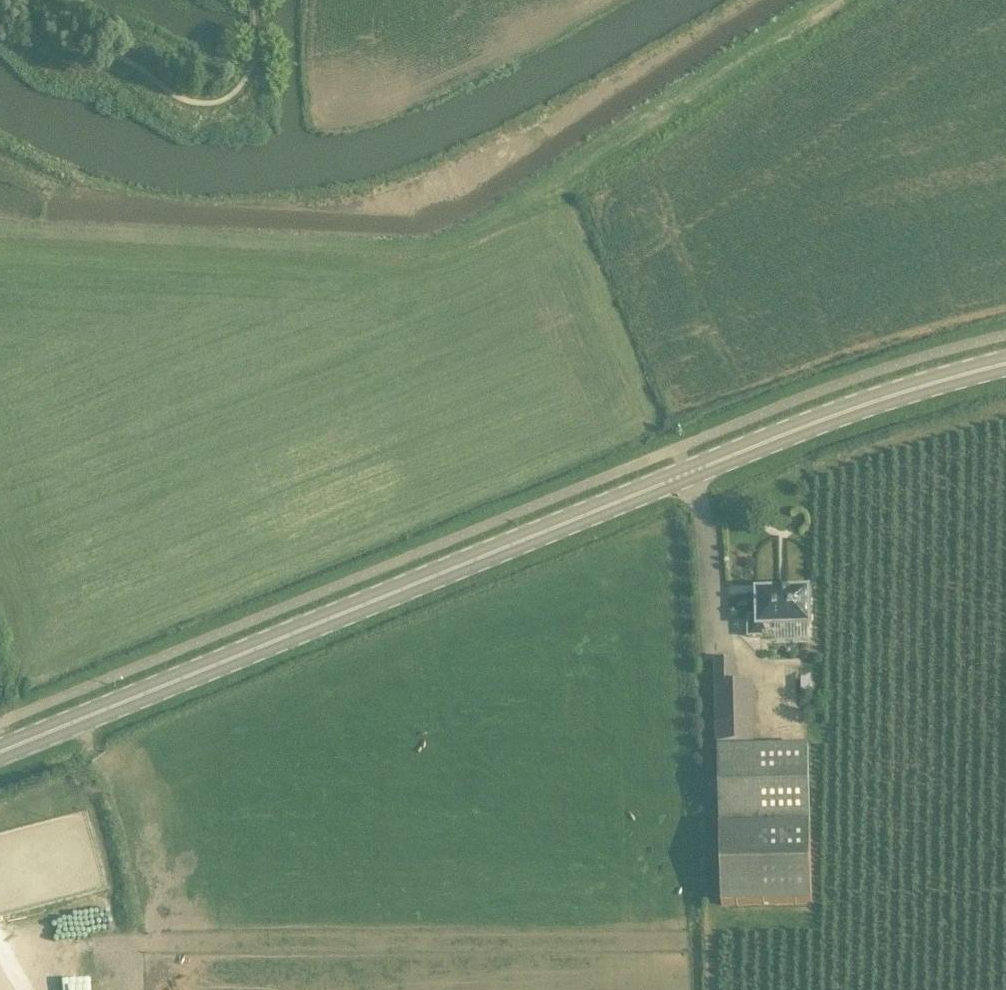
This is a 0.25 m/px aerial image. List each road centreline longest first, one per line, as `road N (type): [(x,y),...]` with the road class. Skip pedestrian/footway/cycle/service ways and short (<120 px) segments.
road 1 (primary): [(1005,359),(850,402),(0,750)]

